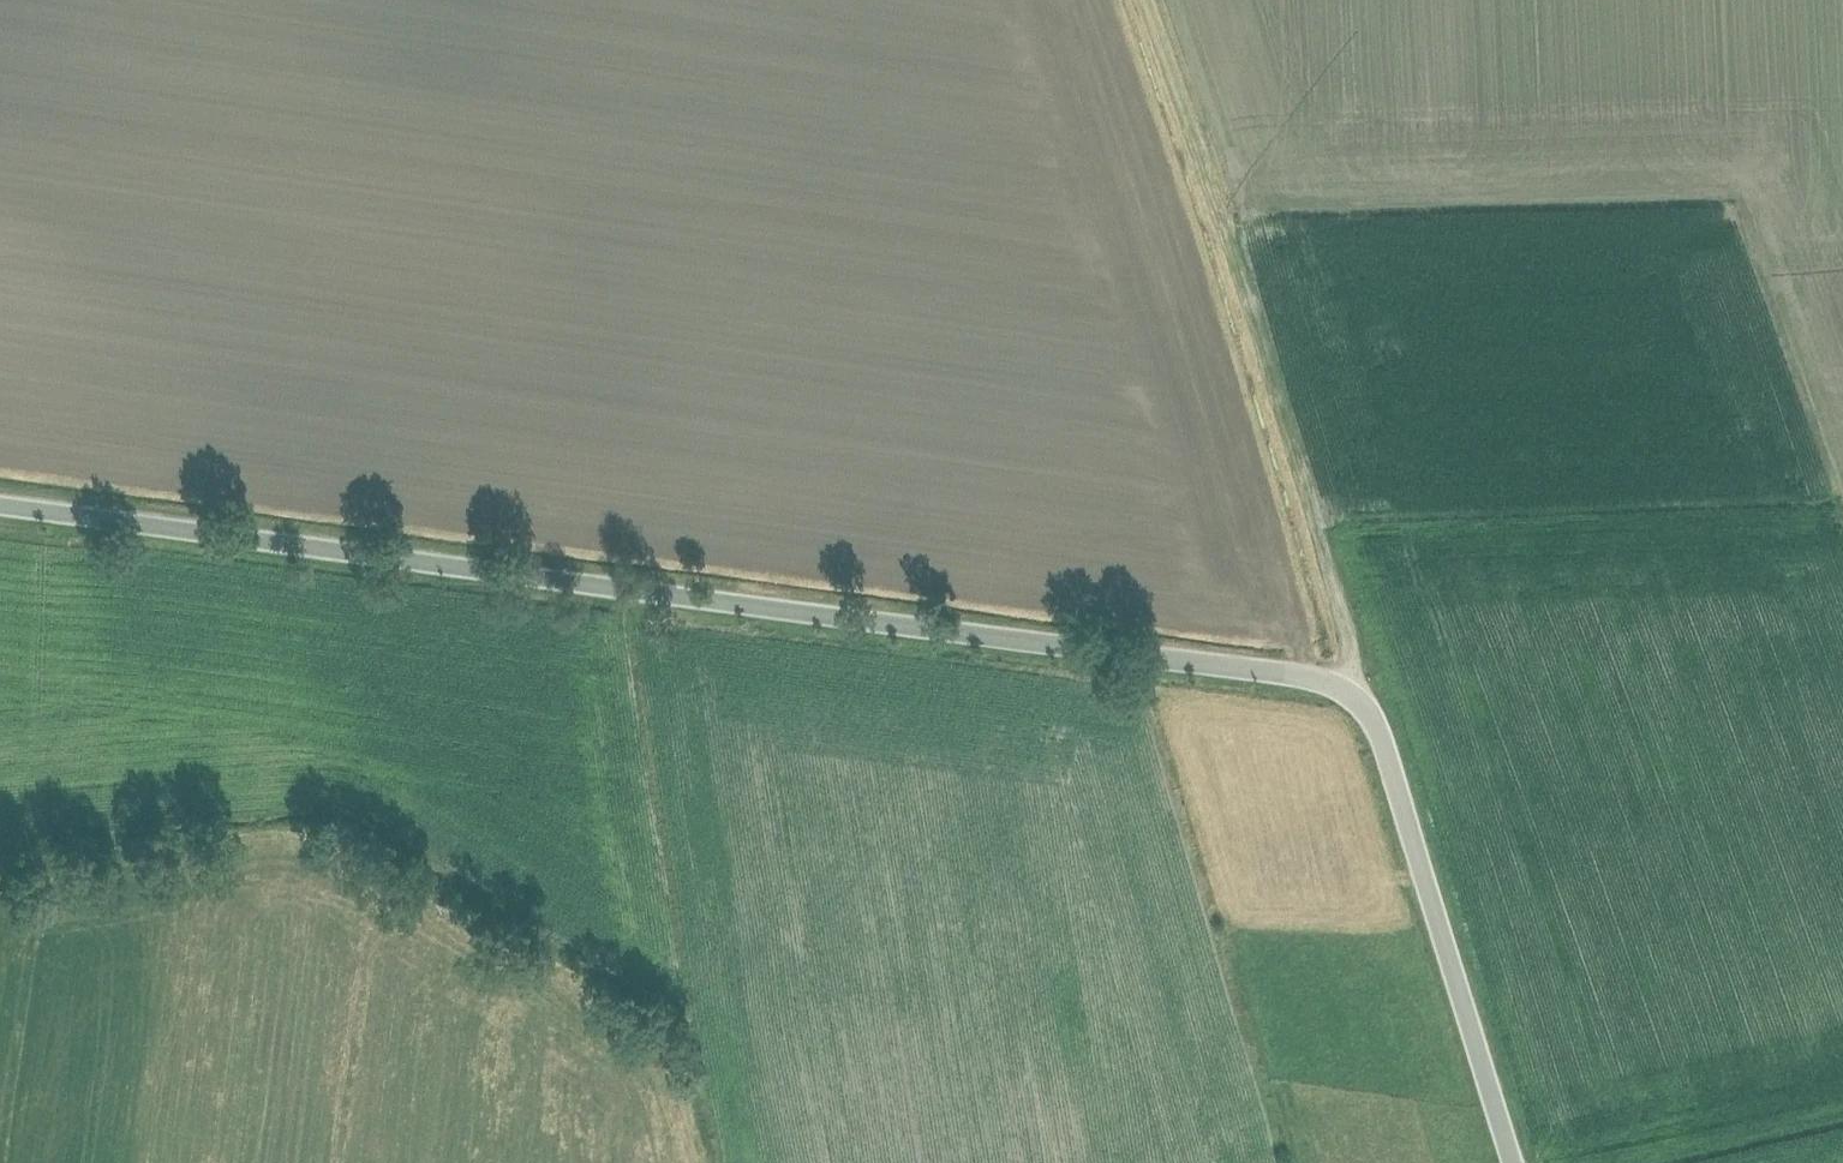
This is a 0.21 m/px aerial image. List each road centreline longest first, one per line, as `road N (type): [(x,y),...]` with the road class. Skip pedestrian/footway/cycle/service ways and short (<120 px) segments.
road 1 (unclassified): [(0,504),(1331,681),(1354,694),(1375,723),(1515,1162)]
road 2 (track): [(1139,0),(1355,648),(1354,694)]

